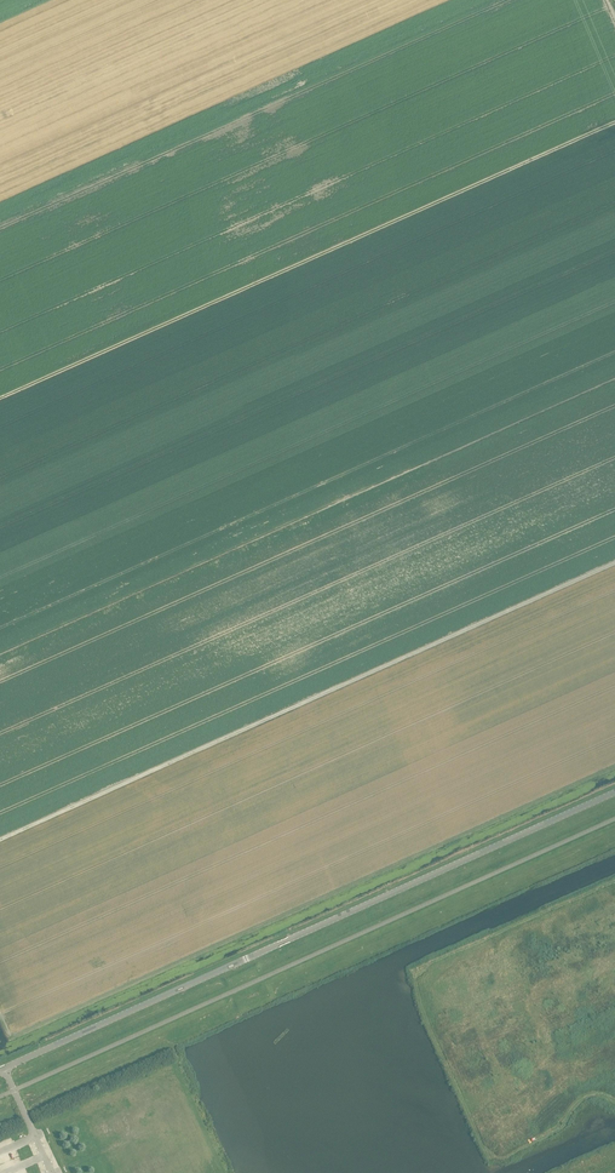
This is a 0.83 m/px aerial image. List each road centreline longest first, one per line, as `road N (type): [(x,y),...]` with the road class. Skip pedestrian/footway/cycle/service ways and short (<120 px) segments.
road 1 (unclassified): [(0,1070),(614,791)]
road 2 (track): [(0,840),(614,563)]
road 3 (track): [(614,123),(0,400)]
road 4 (track): [(0,93),(210,0)]

